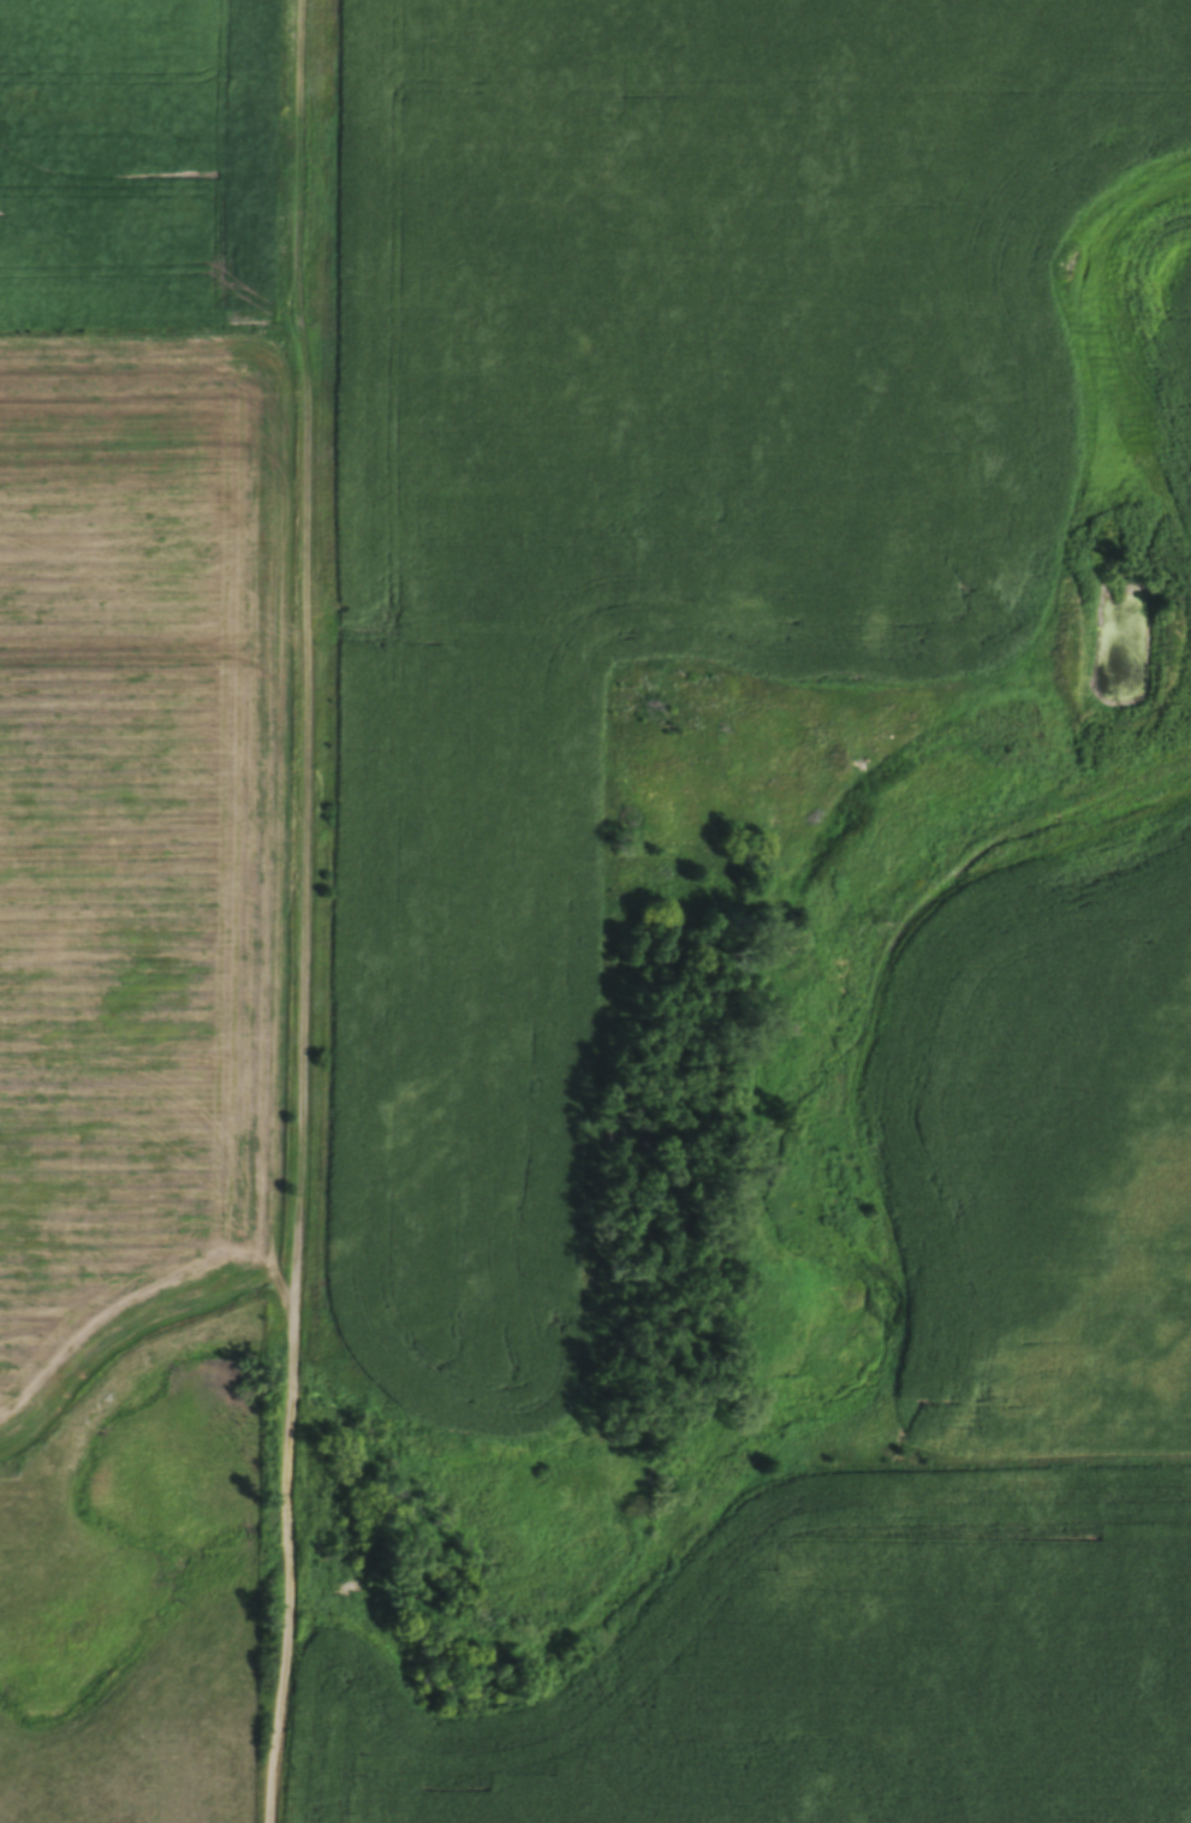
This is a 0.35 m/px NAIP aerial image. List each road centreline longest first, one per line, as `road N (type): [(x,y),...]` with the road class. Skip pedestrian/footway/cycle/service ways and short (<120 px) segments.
road 1 (track): [(278,1822),(316,0)]

